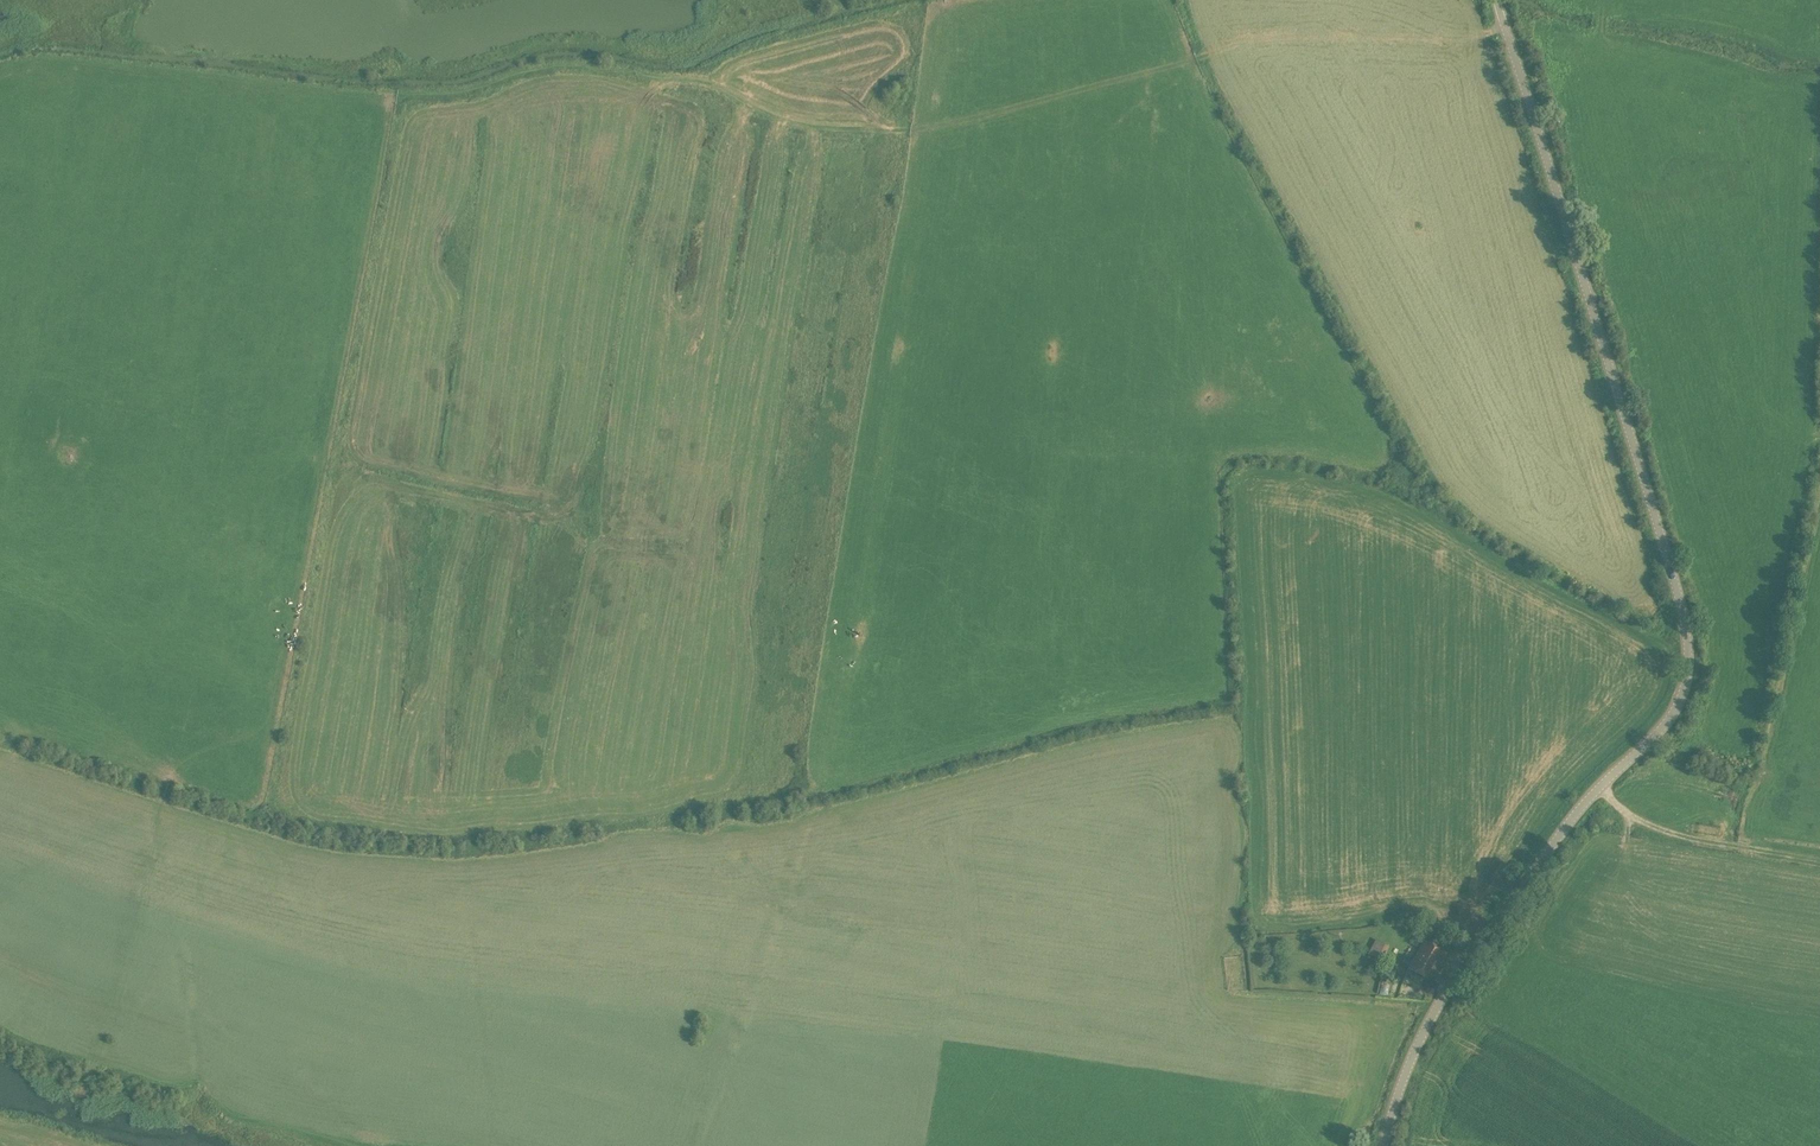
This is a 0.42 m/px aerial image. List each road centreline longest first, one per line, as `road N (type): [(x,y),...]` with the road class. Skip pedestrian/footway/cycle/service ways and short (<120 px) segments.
road 1 (secondary): [(1384,1145),(1414,1053),(1453,982),(1578,812),(1669,718),(1688,670),(1678,593),(1497,0)]
road 2 (track): [(910,130),(1067,96),(1257,42),(1466,37),(1504,23)]
road 3 (track): [(1819,860),(1677,835),(1630,817),(1599,790)]

